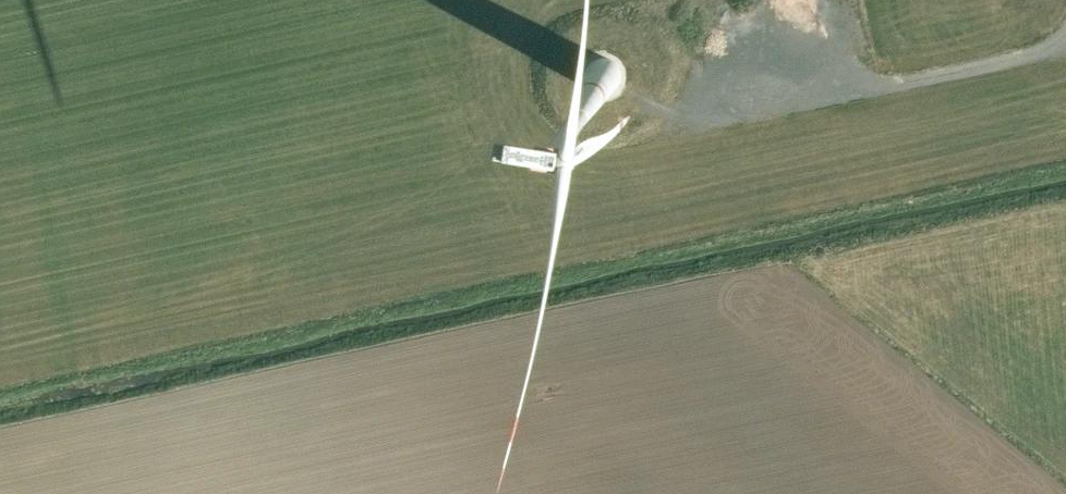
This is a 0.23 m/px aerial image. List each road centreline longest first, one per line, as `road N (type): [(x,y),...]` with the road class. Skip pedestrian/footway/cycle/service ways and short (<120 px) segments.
road 1 (track): [(715,123),(1065,42)]

